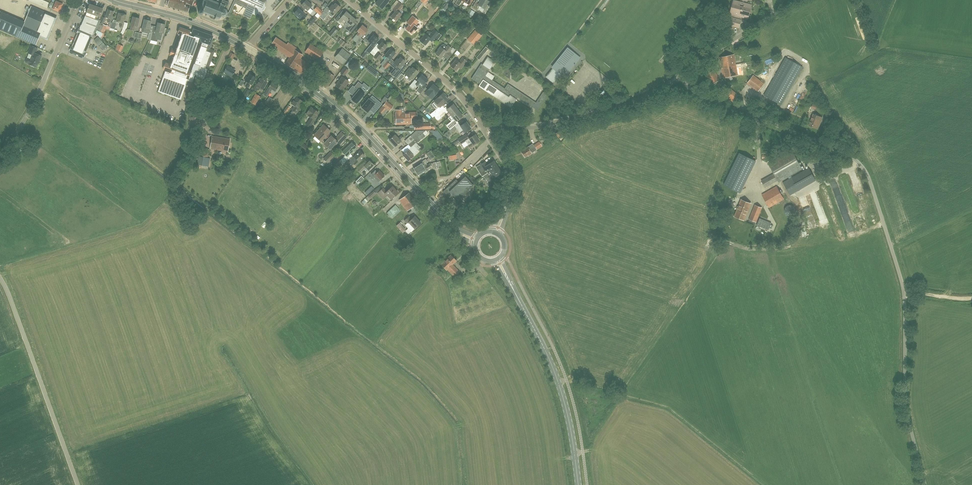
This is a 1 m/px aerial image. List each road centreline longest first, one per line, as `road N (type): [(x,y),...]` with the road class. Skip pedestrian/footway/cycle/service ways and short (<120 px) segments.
road 1 (unclassified): [(925,484),(906,408),(905,294),(868,173),(845,153),(705,97),(679,76)]
road 2 (primary): [(477,241),(450,224),(322,96),(247,49)]
road 3 (primary): [(577,484),(559,386),(497,259)]
road 4 (unclassified): [(78,484),(0,281)]
road 5 (unclassified): [(487,133),(636,102),(679,76)]
road 6 (residential): [(487,133),(454,89),(349,0)]
road 7 (unclassified): [(0,152),(26,117),(80,0)]
road 8 (unclassified): [(679,76),(797,0)]

